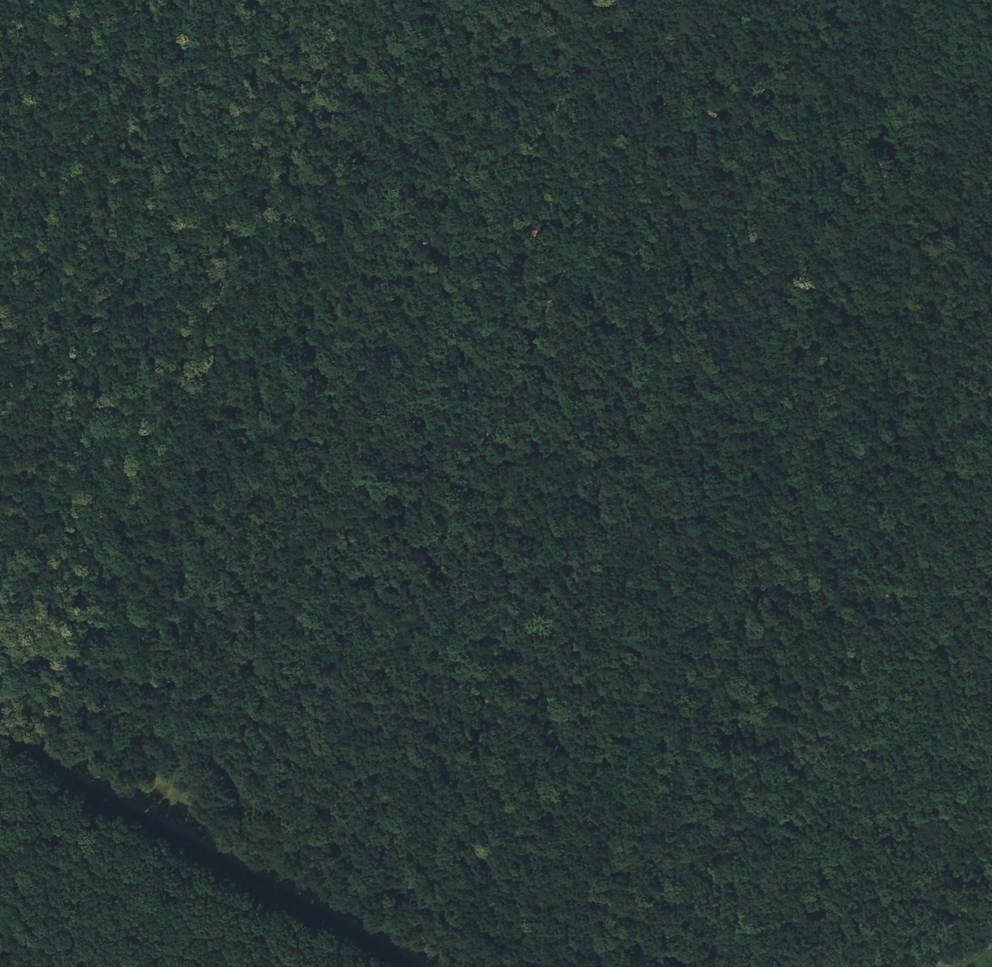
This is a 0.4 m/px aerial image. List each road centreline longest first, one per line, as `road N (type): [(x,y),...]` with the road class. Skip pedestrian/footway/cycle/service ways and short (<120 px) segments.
road 1 (track): [(991,392),(716,966)]
road 2 (track): [(0,736),(427,966)]

